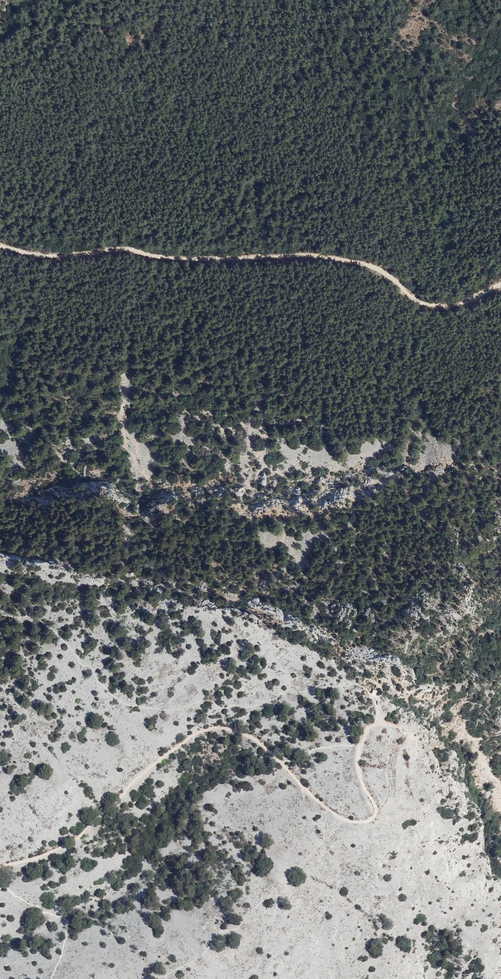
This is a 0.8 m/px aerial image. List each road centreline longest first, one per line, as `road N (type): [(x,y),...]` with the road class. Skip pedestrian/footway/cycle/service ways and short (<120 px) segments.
road 1 (track): [(393,718),(367,728),(359,746),(357,765),(375,804),(367,821),(337,816),(253,737),(198,729),(71,839),(0,868)]
road 2 (track): [(500,285),(467,301),(429,302),(376,267),(345,259),(123,250),(57,256),(0,247)]

